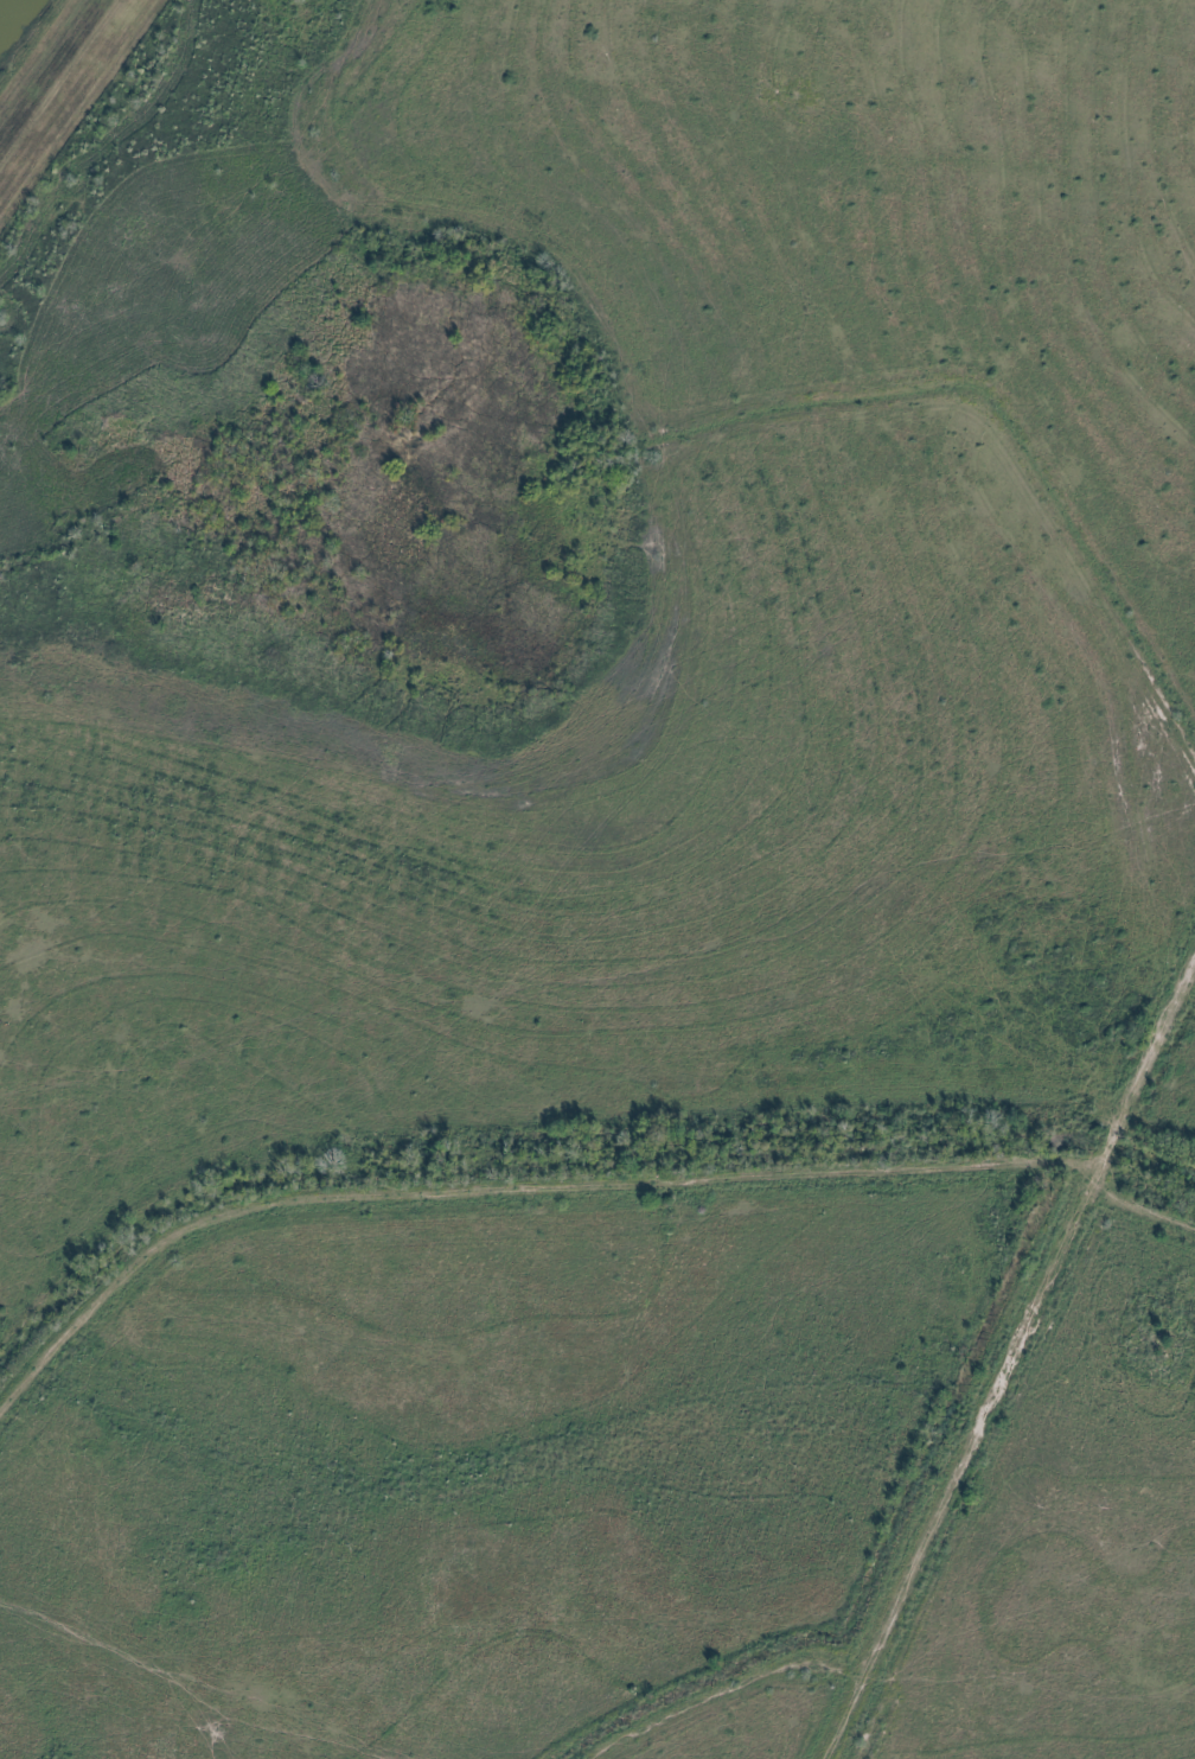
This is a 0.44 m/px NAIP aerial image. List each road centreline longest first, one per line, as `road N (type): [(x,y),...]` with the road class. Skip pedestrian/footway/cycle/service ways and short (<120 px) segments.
road 1 (track): [(0,1411),(154,1249),(207,1217),(264,1206),(326,1197),(1087,1161),(1118,1198),(1194,1225)]
road 2 (track): [(1194,973),(870,1669)]
road 3 (track): [(125,0),(0,173)]

